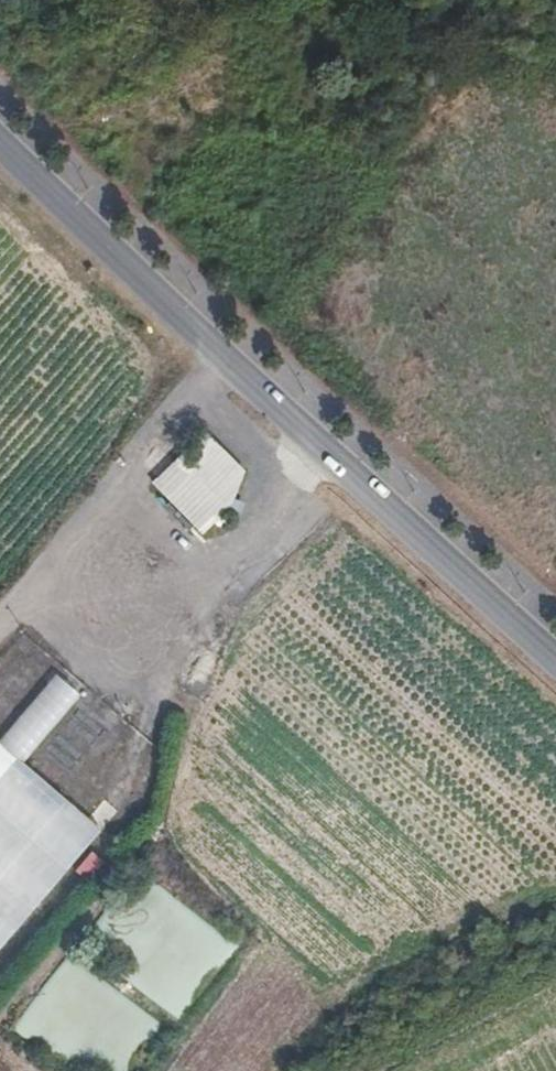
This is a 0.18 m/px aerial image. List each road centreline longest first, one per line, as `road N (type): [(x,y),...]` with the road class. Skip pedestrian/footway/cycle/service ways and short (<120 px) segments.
road 1 (tertiary): [(555,652),(219,351),(0,141)]
road 2 (track): [(0,620),(219,351)]

